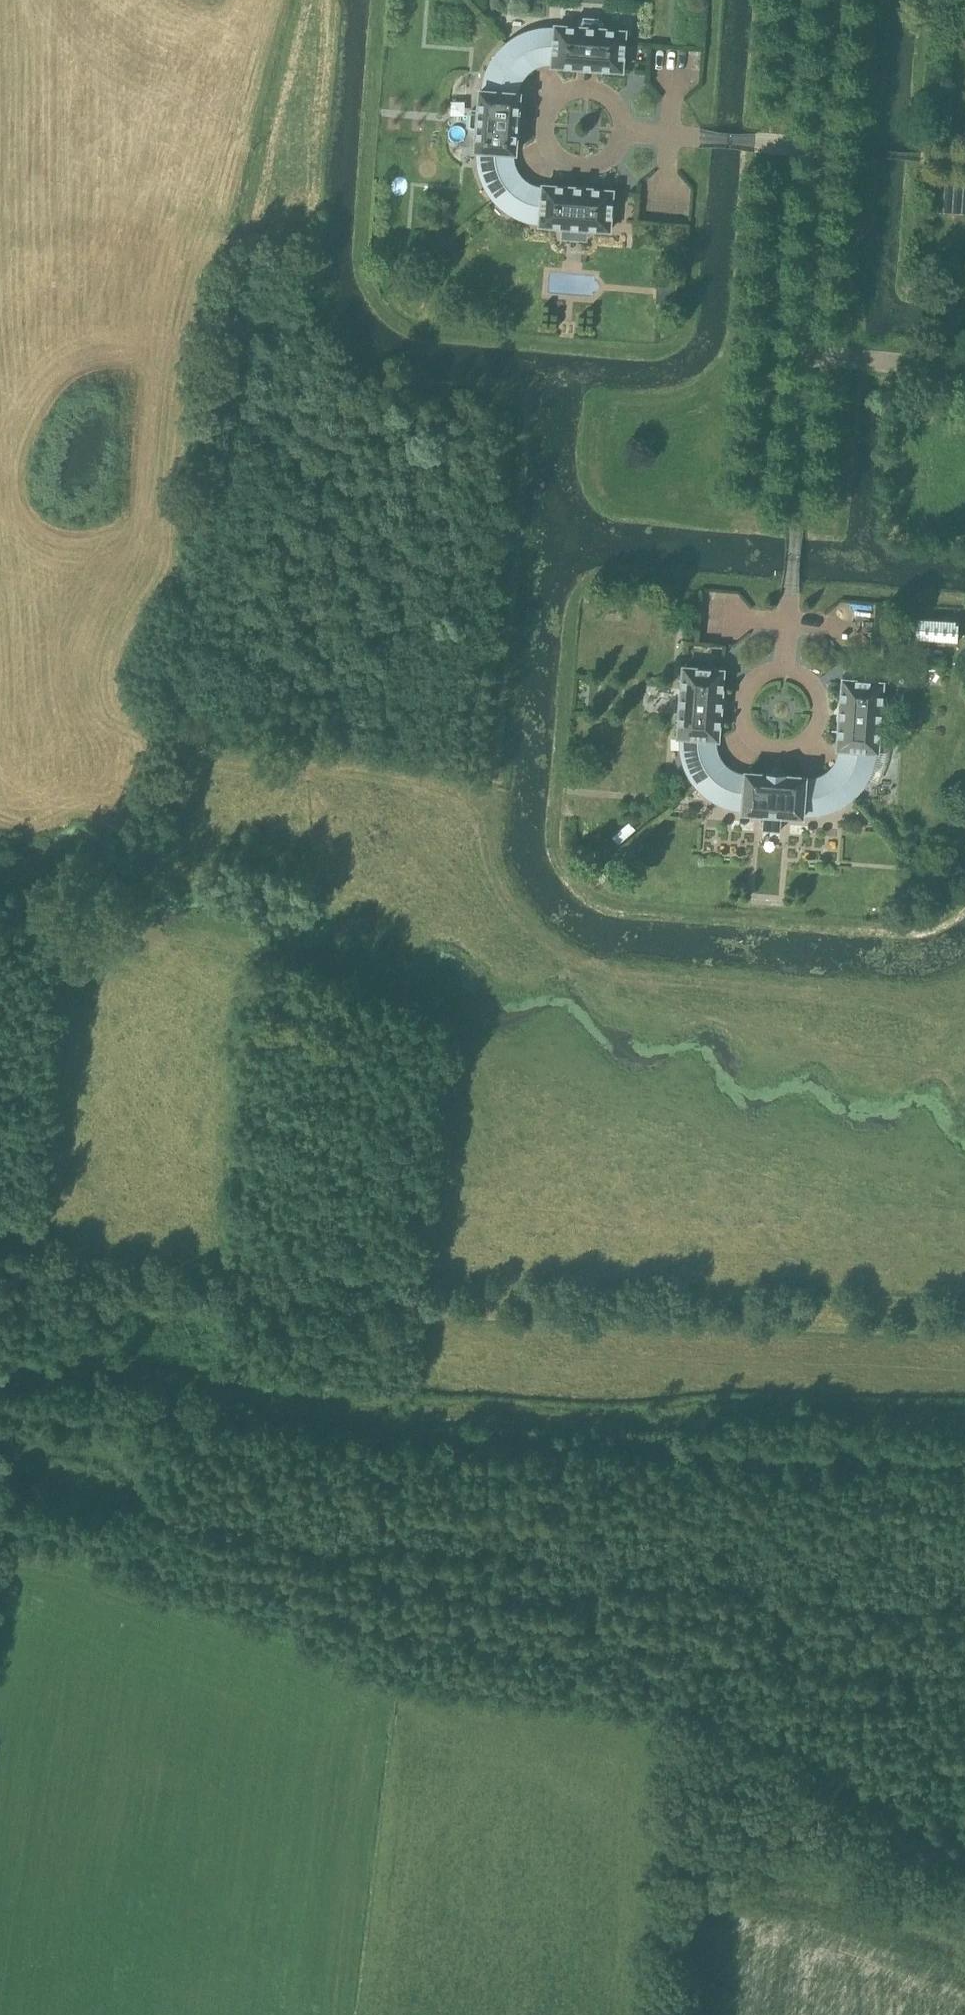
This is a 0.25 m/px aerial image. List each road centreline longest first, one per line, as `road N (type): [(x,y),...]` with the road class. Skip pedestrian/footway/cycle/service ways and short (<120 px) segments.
road 1 (track): [(964,1426),(740,1416),(498,1423),(359,1412),(126,1376),(0,1391)]

